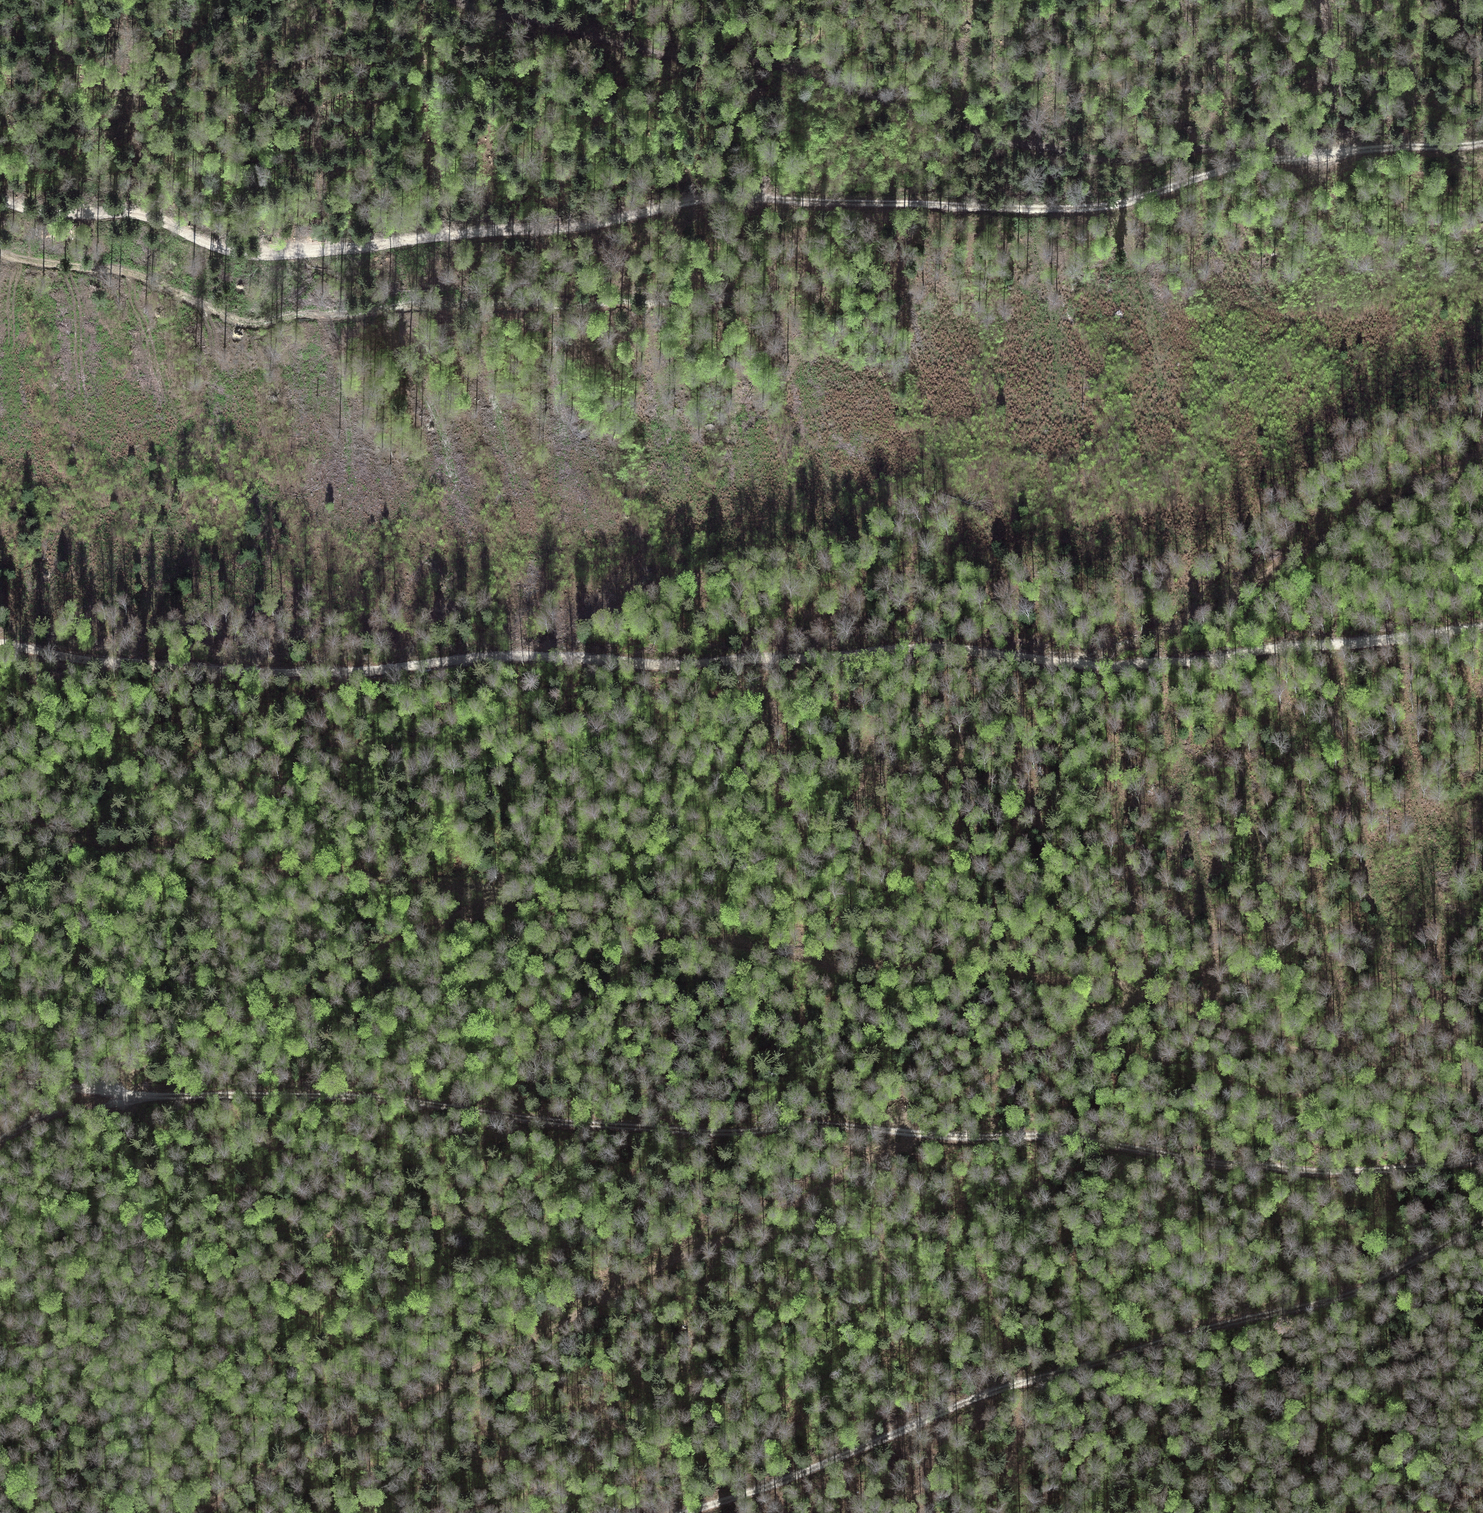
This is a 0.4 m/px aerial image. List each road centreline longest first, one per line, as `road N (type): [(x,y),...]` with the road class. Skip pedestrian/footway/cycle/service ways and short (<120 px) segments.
road 1 (track): [(0,200),(53,213),(139,214),(233,251),(300,252),(577,226),(728,195),(1099,207),(1247,163),(1482,142)]
road 2 (track): [(0,641),(107,662),(216,670),(425,667),(502,657),(720,664),(913,645),(1121,665),(1482,629)]
road 3 (track): [(1482,1159),(1395,1172),(1220,1166),(1058,1138),(804,1125),(670,1131),(390,1100),(125,1095),(0,1083)]
road 4 (track): [(0,828),(346,881),(476,888),(500,901),(679,938),(1134,993),(1132,1006),(997,1072),(908,1132)]
road 5 (track): [(1324,152),(1255,143),(1102,159),(993,137),(782,67),(672,61),(454,0)]
road 6 (track): [(686,1512),(966,1401),(1370,1288),(1482,1224)]
road 7 (track): [(207,1512),(234,1486),(522,1347),(656,1268),(813,1195),(872,1156),(903,1149),(908,1132)]
road 8 (track): [(0,250),(139,273),(256,323),(415,305),(565,308),(738,296)]
road 9 (track): [(500,901),(475,918),(429,927),(130,1075),(124,1109),(38,1119),(0,1141)]
road 10 (track): [(1086,665),(1200,616),(1370,508),(1482,466)]
road 11 (track): [(1134,993),(1249,1036),(1482,1094)]

